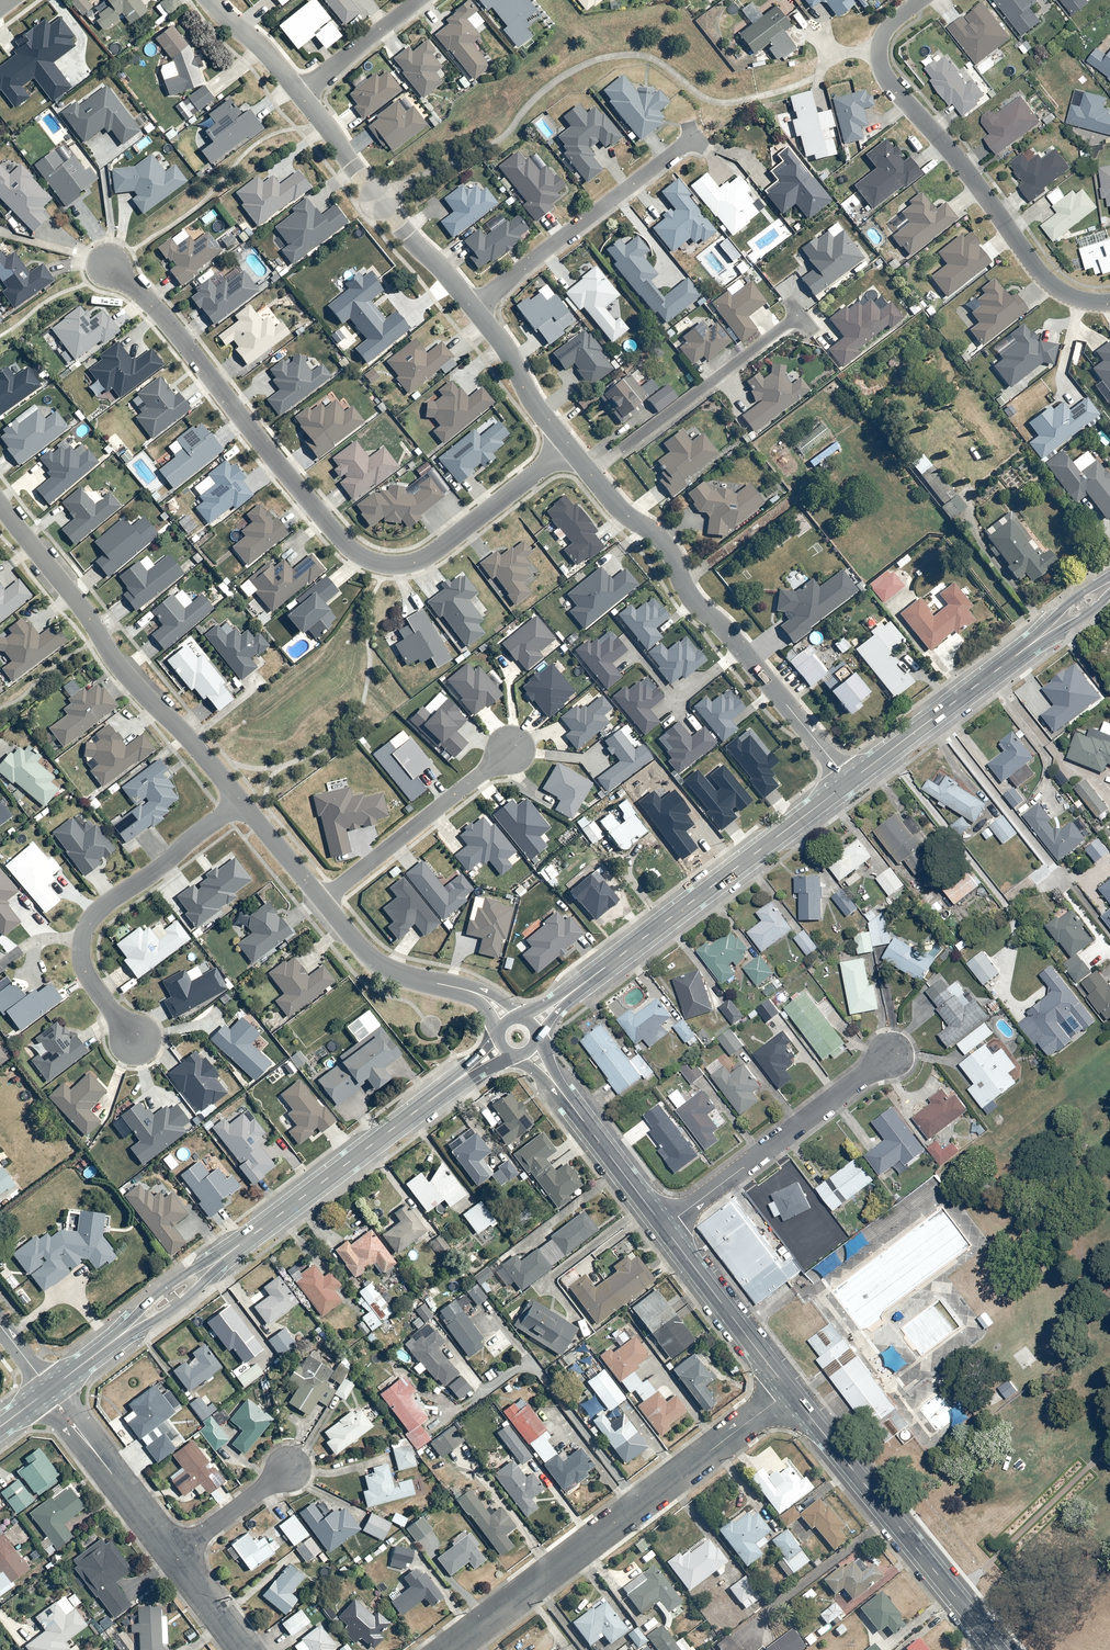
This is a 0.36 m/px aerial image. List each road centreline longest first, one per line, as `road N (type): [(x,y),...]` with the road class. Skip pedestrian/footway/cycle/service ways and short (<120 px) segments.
road 1 (residential): [(109,266),(164,316),(339,538),(364,558),(419,560),(567,445)]
road 2 (tertiary): [(48,1389),(501,1046)]
road 3 (residential): [(789,1390),(451,1649)]
road 4 (residential): [(848,782),(698,608),(657,534),(617,507),(591,475)]
road 5 (tertiary): [(534,1025),(848,782)]
road 6 (residential): [(0,508),(71,593),(116,666),(242,799)]
road 7 (residential): [(1109,303),(1070,297),(1043,278),(962,164),(885,78),(878,52)]
road 8 (tertiary): [(789,1390),(999,1649)]
road 9 (residential): [(135,1042),(86,975),(87,925),(242,799)]
road 10 (tertiary): [(848,782),(1109,584)]
road 11 (residential): [(890,1057),(665,1228)]
road 12 (residential): [(693,138),(474,309)]
road 13 (residential): [(474,309),(381,203),(301,95)]
road 14 (residential): [(591,475),(798,316)]
road 15 (residential): [(509,751),(323,900)]
road 16 (residential): [(323,900),(385,969),(475,993),(505,1021)]
road 17 (tertiary): [(530,1051),(665,1228)]
road 18 (residential): [(171,1555),(48,1389)]
road 19 (tertiary): [(665,1228),(789,1390)]
road 20 (residential): [(567,445),(474,309)]
road 21 (residential): [(421,0),(301,95)]
road 22 (residential): [(290,1467),(171,1555)]
road 23 (residential): [(301,95),(267,51),(210,0)]
road 24 (residential): [(242,799),(323,900)]

